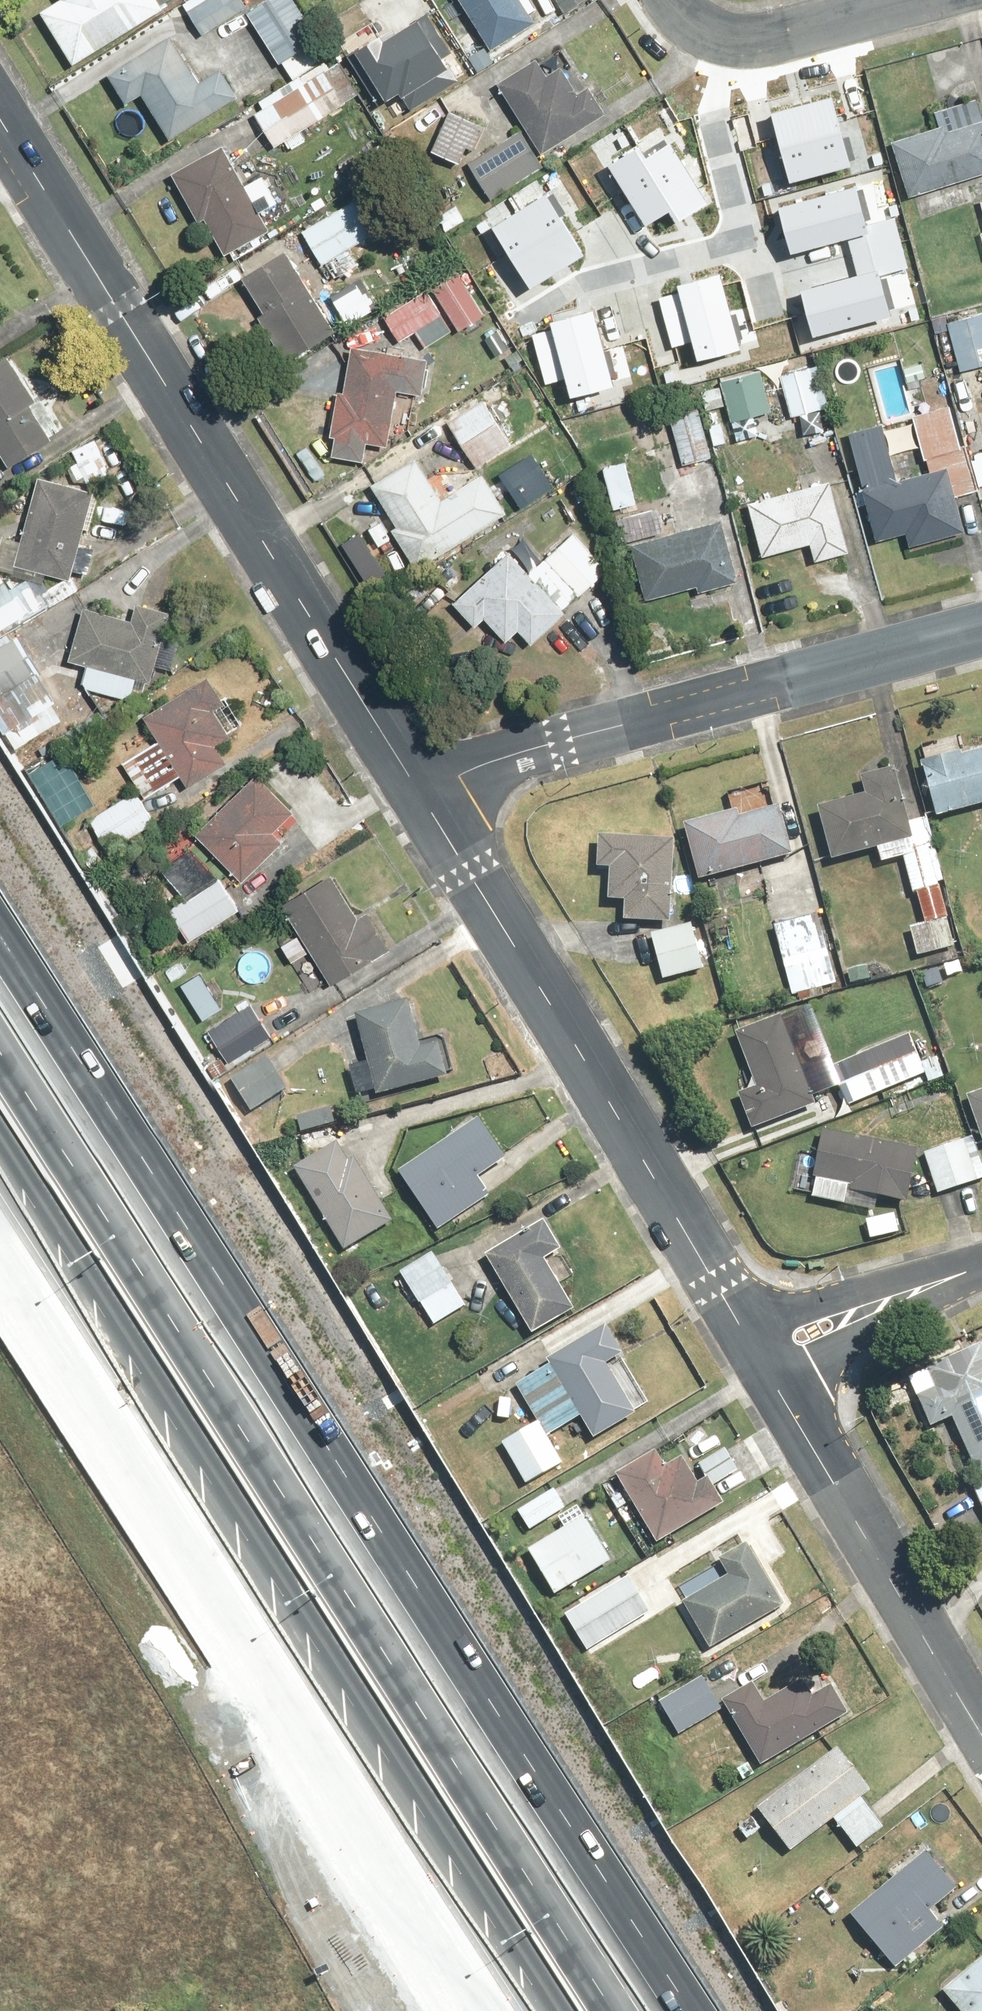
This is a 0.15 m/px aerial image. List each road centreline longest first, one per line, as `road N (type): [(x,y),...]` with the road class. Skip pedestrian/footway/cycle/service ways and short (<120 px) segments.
road 1 (motorway): [(0,996),(648,2010)]
road 2 (motorway): [(552,2010),(0,1148)]
road 3 (tertiary): [(0,108),(425,780)]
road 4 (tertiary): [(425,780),(746,1324)]
road 5 (residential): [(425,780),(981,629)]
road 6 (tertiary): [(746,1324),(981,1724)]
road 7 (residential): [(670,0),(729,40),(777,36),(907,0)]
road 8 (residential): [(746,1324),(981,1261)]

